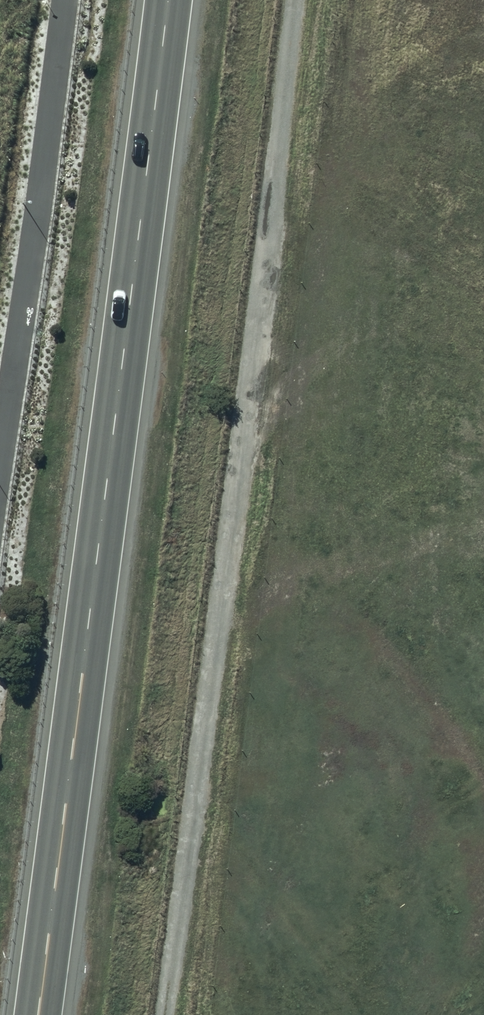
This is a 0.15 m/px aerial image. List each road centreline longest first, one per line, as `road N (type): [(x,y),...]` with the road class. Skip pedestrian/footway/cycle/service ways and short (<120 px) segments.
road 1 (track): [(166,1014),(297,0)]
road 2 (trunk): [(41,1014),(166,0)]

